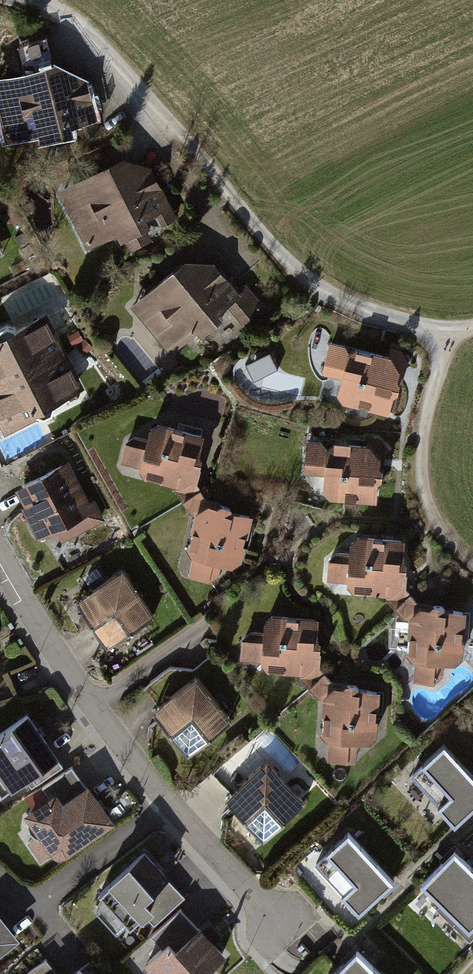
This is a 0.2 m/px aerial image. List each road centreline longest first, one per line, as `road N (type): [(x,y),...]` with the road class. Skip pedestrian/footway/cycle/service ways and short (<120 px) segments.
road 1 (residential): [(439,339),(304,289),(83,31),(32,0)]
road 2 (residential): [(282,935),(67,674),(0,558)]
road 3 (track): [(472,328),(439,339),(412,448),(431,529),(472,561)]

